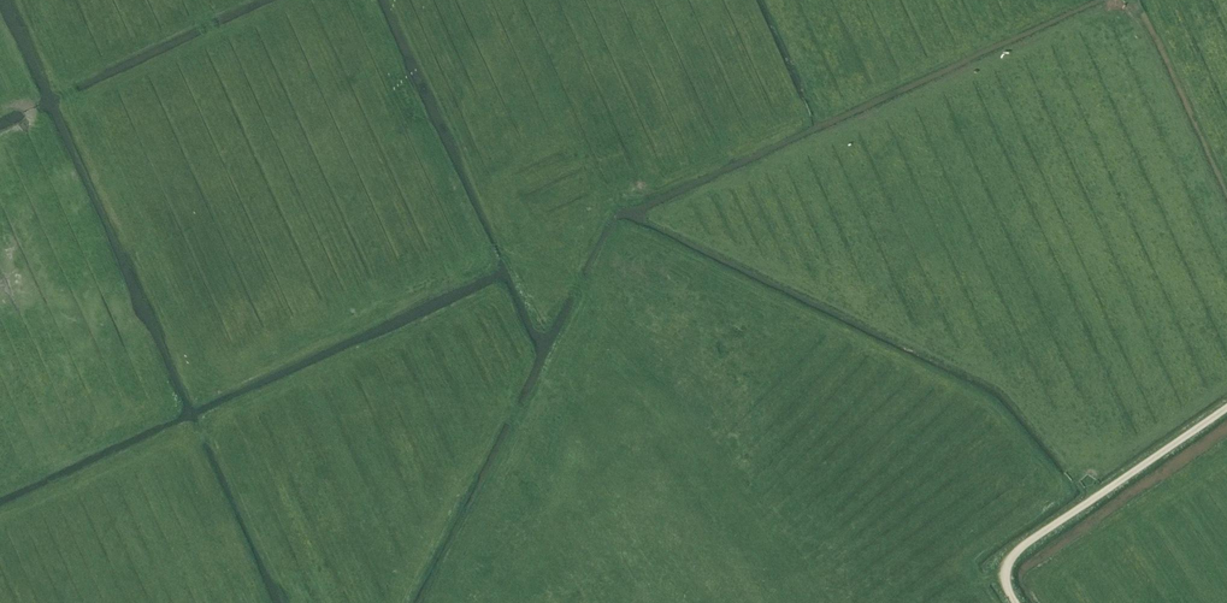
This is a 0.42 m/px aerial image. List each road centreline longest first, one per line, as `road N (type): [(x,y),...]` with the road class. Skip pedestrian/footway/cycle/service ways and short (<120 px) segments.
road 1 (unclassified): [(1018,602),(1010,581),(1017,548),(1226,408)]

